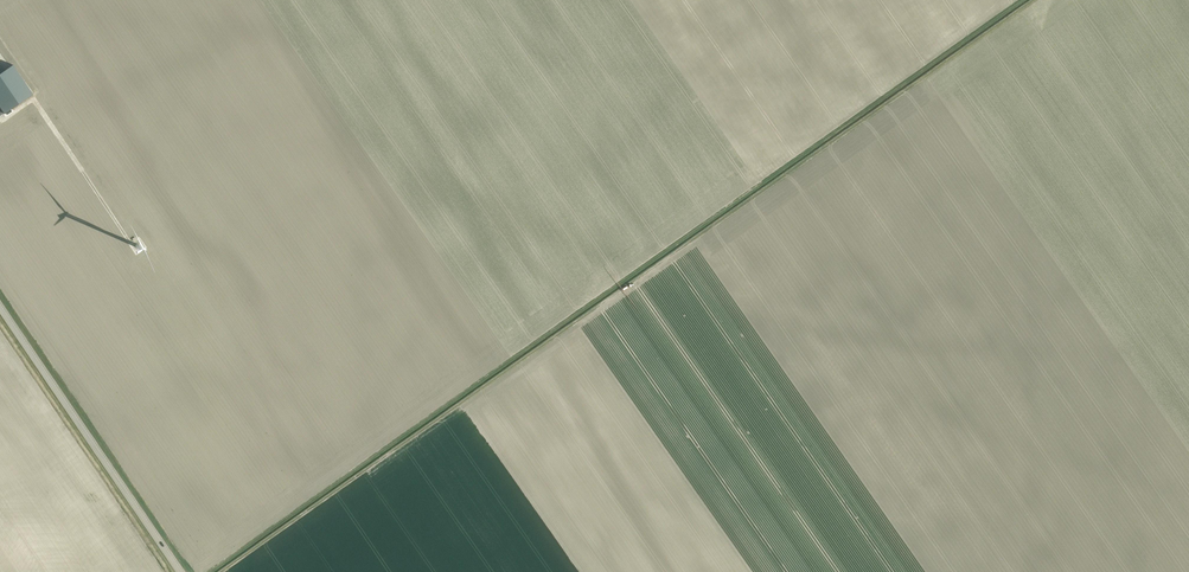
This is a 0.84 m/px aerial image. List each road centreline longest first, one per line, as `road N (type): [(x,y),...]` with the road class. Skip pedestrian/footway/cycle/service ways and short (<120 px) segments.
road 1 (tertiary): [(185,571),(0,299)]

